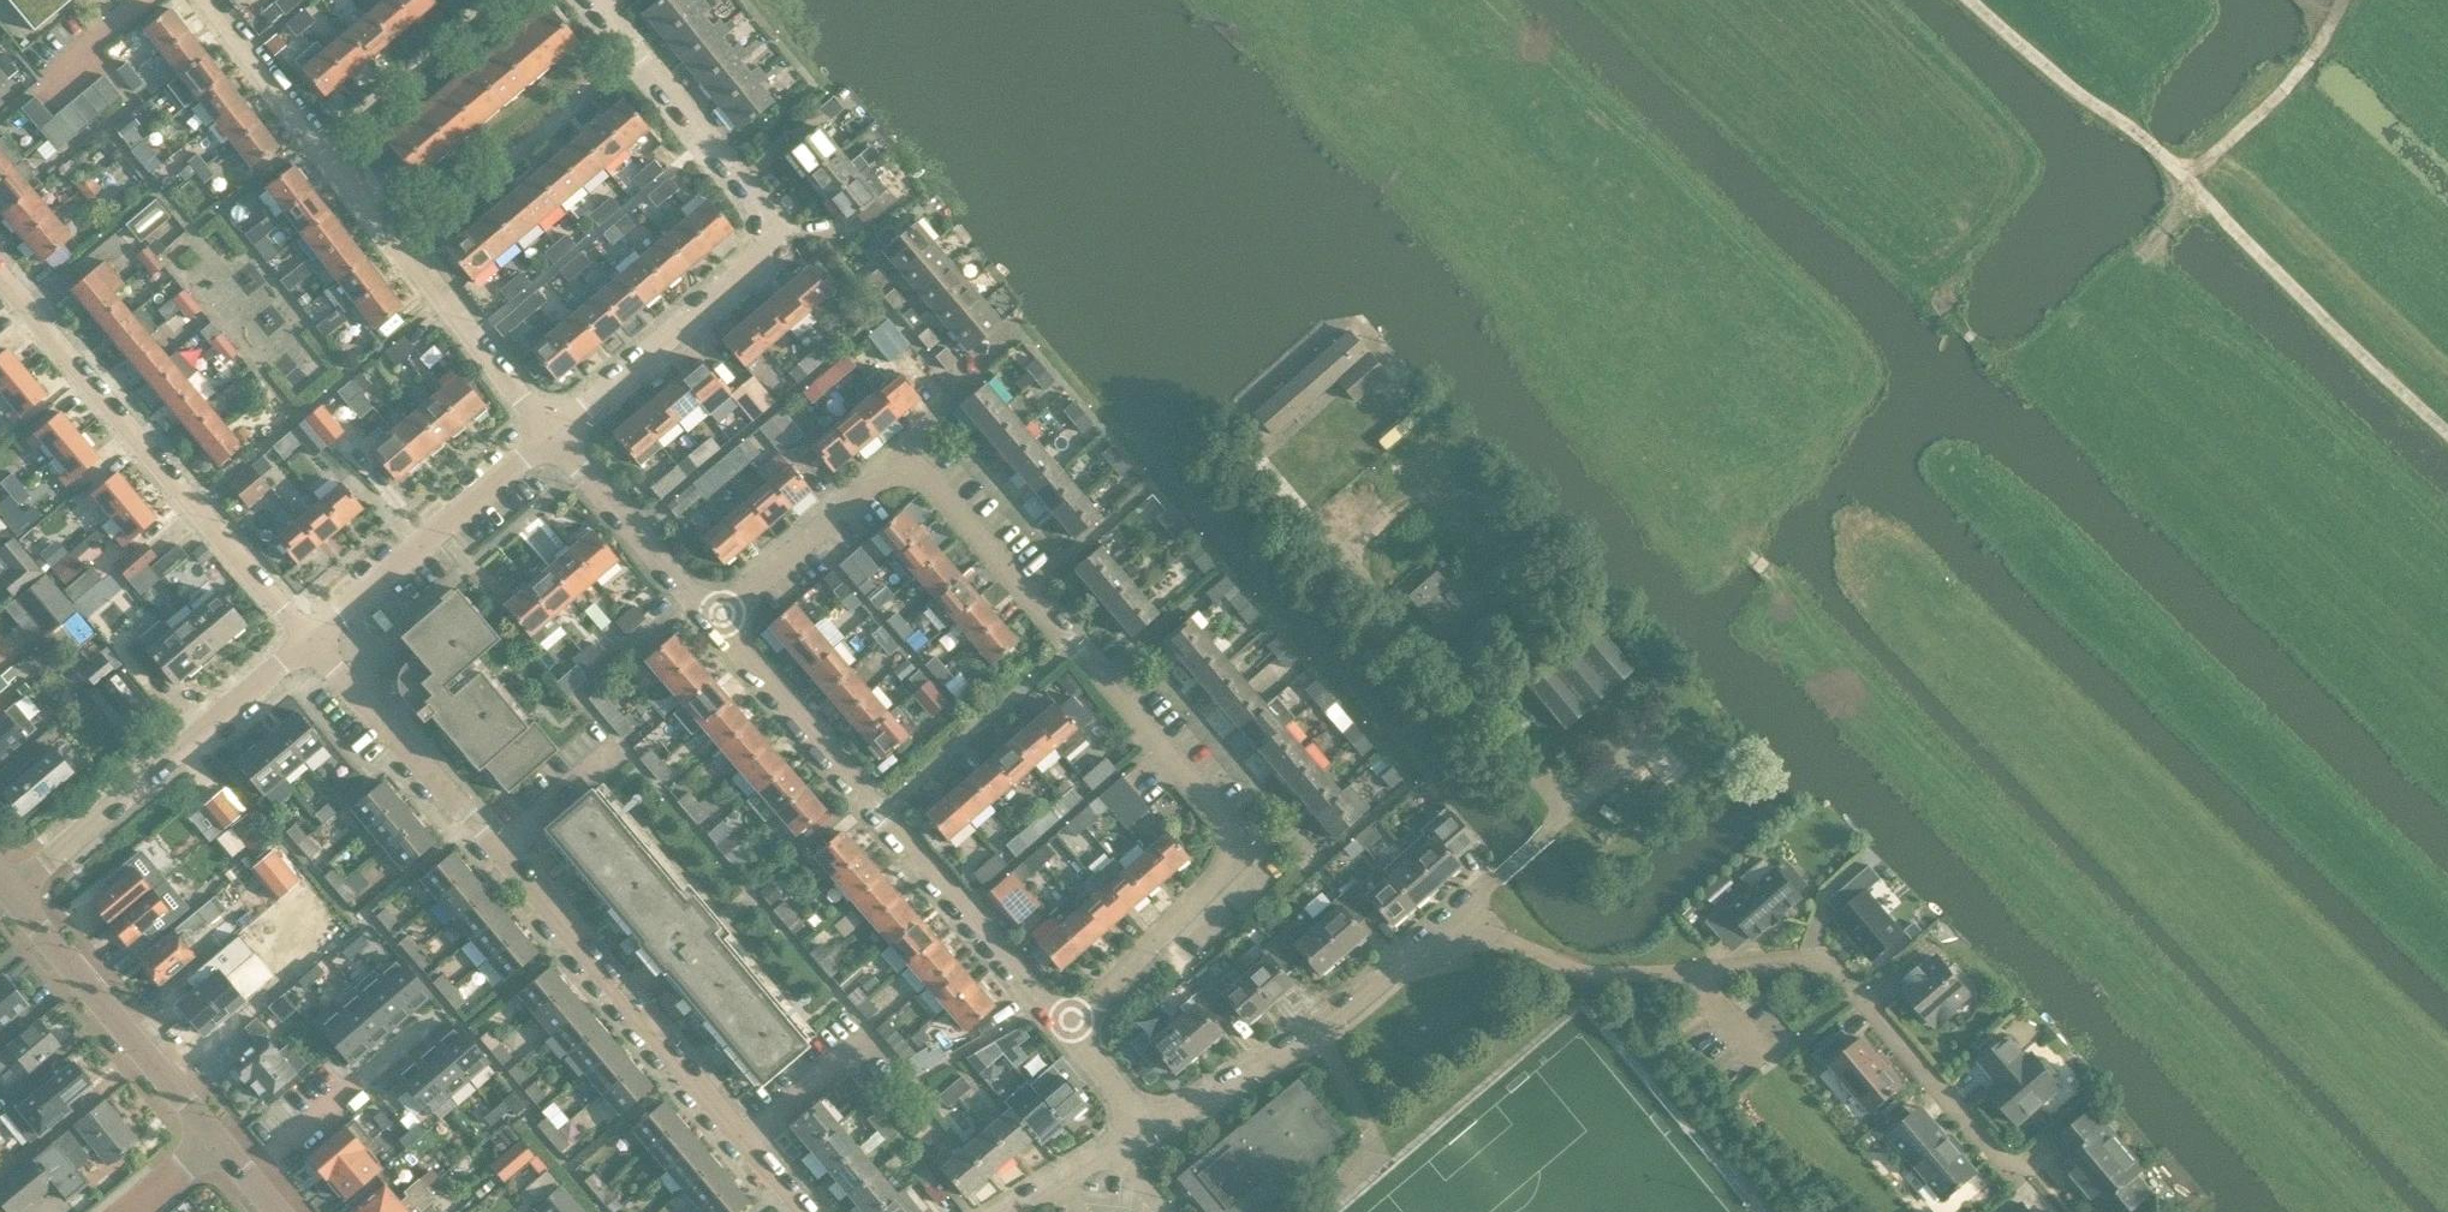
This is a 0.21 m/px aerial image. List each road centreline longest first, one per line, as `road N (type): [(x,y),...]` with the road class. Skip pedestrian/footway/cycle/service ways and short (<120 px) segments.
road 1 (residential): [(1065,1027),(1225,871),(1236,849),(1225,821),(908,454)]
road 2 (residential): [(808,1211),(313,639)]
road 3 (residential): [(2037,1169),(2013,1166),(1839,972),(1793,961),(1690,971),(1578,966),(1501,937),(1457,906)]
road 4 (track): [(2447,433),(2307,304),(2162,153),(1965,0)]
road 5 (residential): [(554,432),(774,239),(772,217),(596,0)]
road 6 (residential): [(554,432),(396,250),(200,0)]
road 7 (residential): [(1065,1027),(713,619)]
road 8 (residential): [(313,639),(0,281)]
road 9 (residential): [(10,897),(313,639)]
road 10 (residential): [(1147,1130),(1318,1031),(1457,906)]
road 11 (tertiary): [(214,1141),(10,897)]
road 12 (residential): [(313,639),(554,432)]
road 13 (residential): [(713,619),(908,454)]
road 14 (residential): [(713,619),(554,432)]
road 15 (residential): [(908,454),(916,431),(959,394),(963,377),(1022,325)]
road 16 (residential): [(1004,1211),(1147,1130)]
road 17 (residential): [(1147,1130),(1065,1027)]

